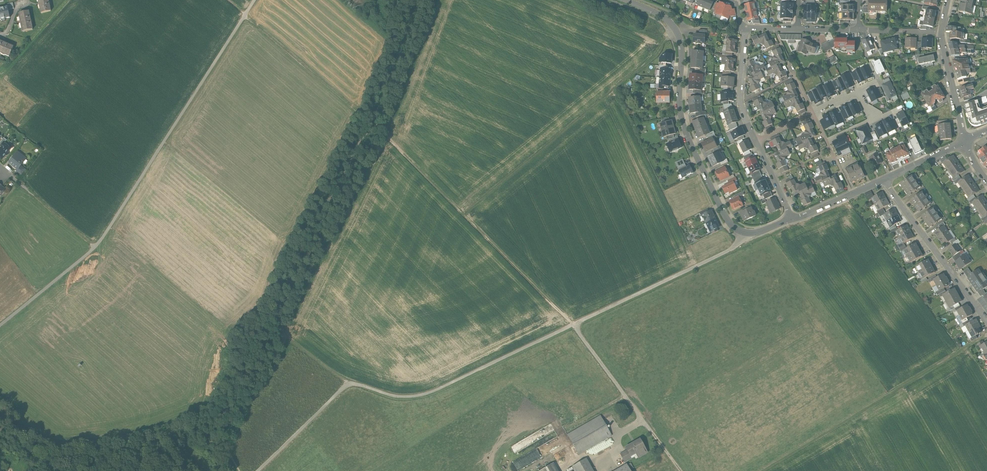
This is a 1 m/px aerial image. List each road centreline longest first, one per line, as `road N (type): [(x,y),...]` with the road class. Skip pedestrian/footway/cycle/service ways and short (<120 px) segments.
road 1 (track): [(257,470),(348,383),(395,396),(430,393),(738,246),(744,232)]
road 2 (track): [(573,325),(375,125),(245,15)]
road 3 (track): [(255,0),(95,247),(0,326)]
road 4 (residential): [(629,0),(678,28),(684,125),(729,222),(756,232),(793,219)]
road 5 (track): [(463,213),(678,28)]
road 6 (track): [(763,470),(986,336)]
road 7 (residential): [(884,179),(986,317)]

